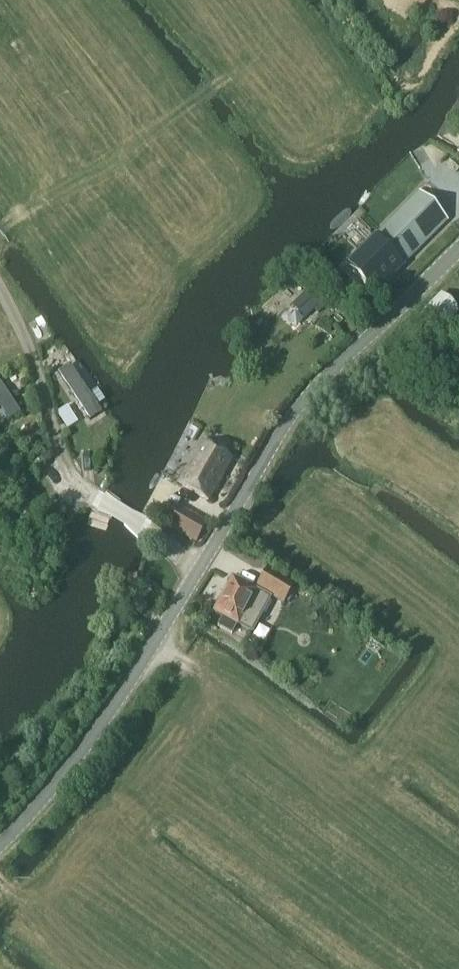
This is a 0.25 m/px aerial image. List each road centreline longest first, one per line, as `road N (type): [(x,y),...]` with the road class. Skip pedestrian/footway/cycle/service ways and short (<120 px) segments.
road 1 (tertiary): [(0,842),(82,751),(301,414),(458,253)]

